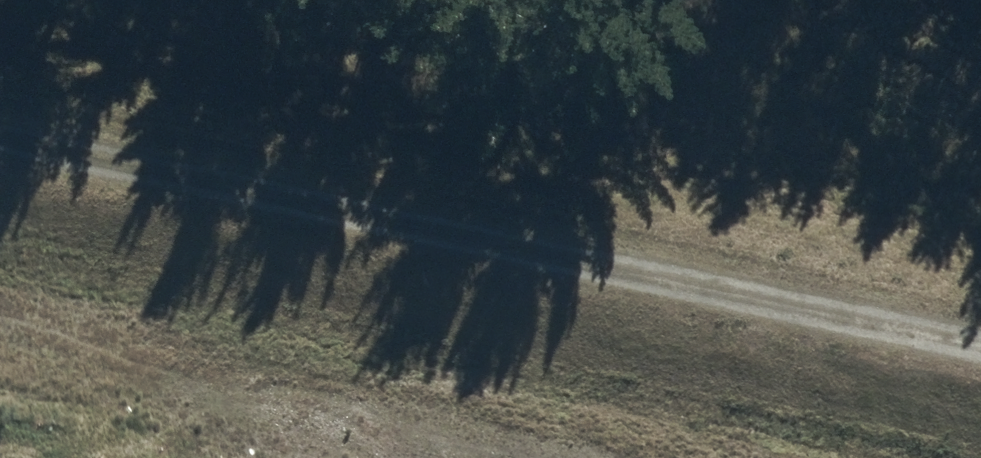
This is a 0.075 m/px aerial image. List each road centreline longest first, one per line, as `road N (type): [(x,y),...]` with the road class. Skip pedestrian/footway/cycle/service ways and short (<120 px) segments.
road 1 (track): [(0,145),(980,355)]
road 2 (track): [(0,337),(519,457)]
road 3 (track): [(980,197),(764,0)]

